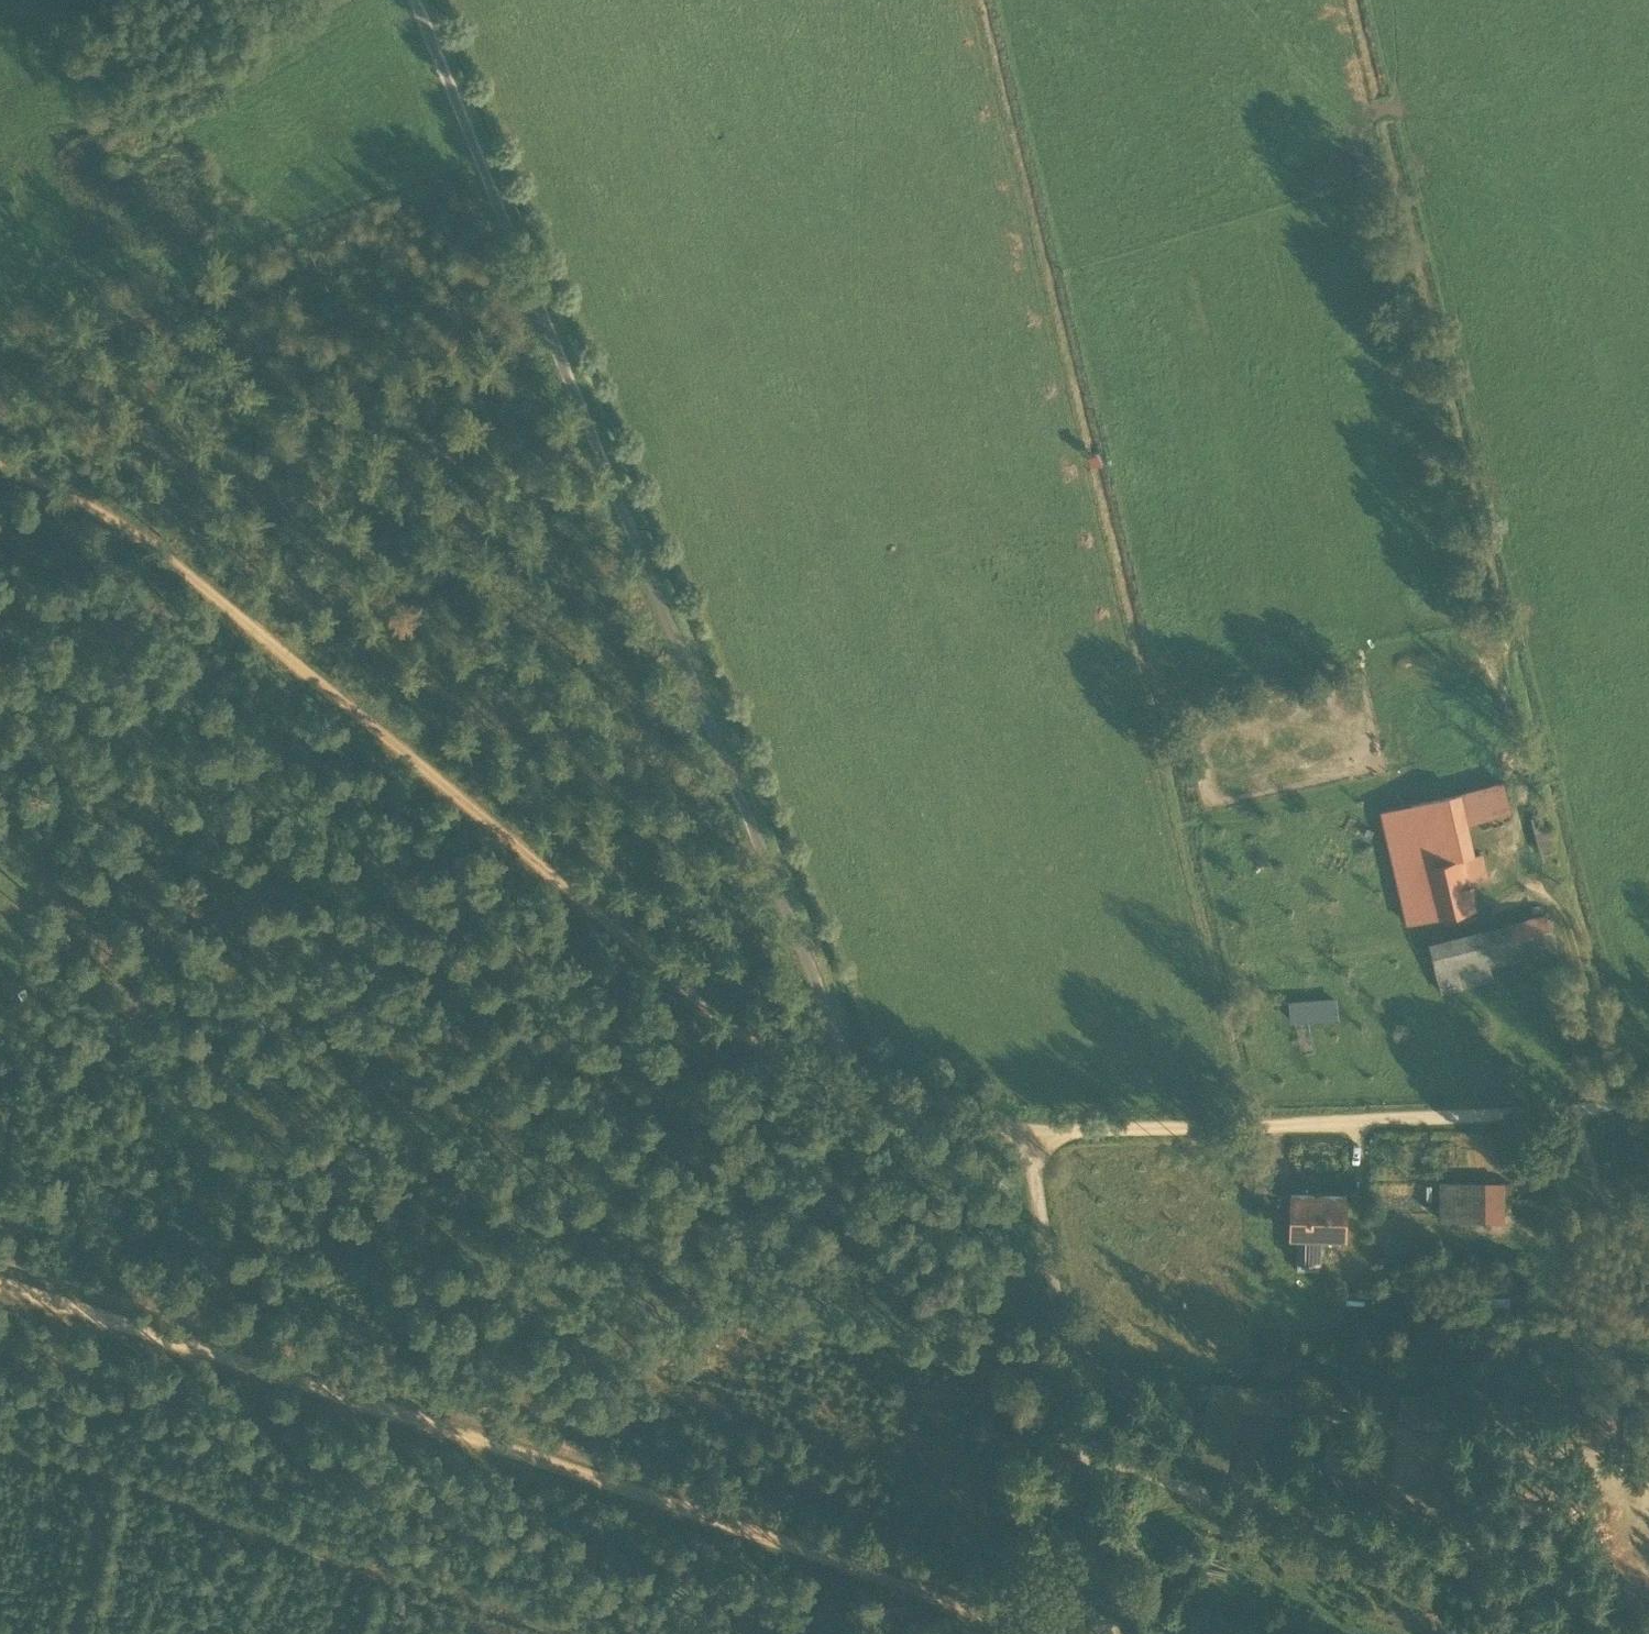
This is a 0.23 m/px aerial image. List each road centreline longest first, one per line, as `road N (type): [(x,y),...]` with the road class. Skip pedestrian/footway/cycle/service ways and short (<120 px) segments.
road 1 (track): [(851,1069),(412,0)]
road 2 (track): [(1087,1621),(0,1266)]
road 3 (unclassified): [(1648,1084),(1596,1107),(1025,1128),(1107,1633)]
road 4 (track): [(0,459),(136,530),(751,1039),(851,1069)]
road 5 (track): [(585,1633),(0,1440)]
road 6 (track): [(1076,1440),(1195,1488),(1260,1487),(1411,1538),(1483,1543),(1648,1587)]
road 7 (track): [(851,1069),(1025,1128)]
road 8 (track): [(1573,1108),(1609,1194),(1648,1221)]

